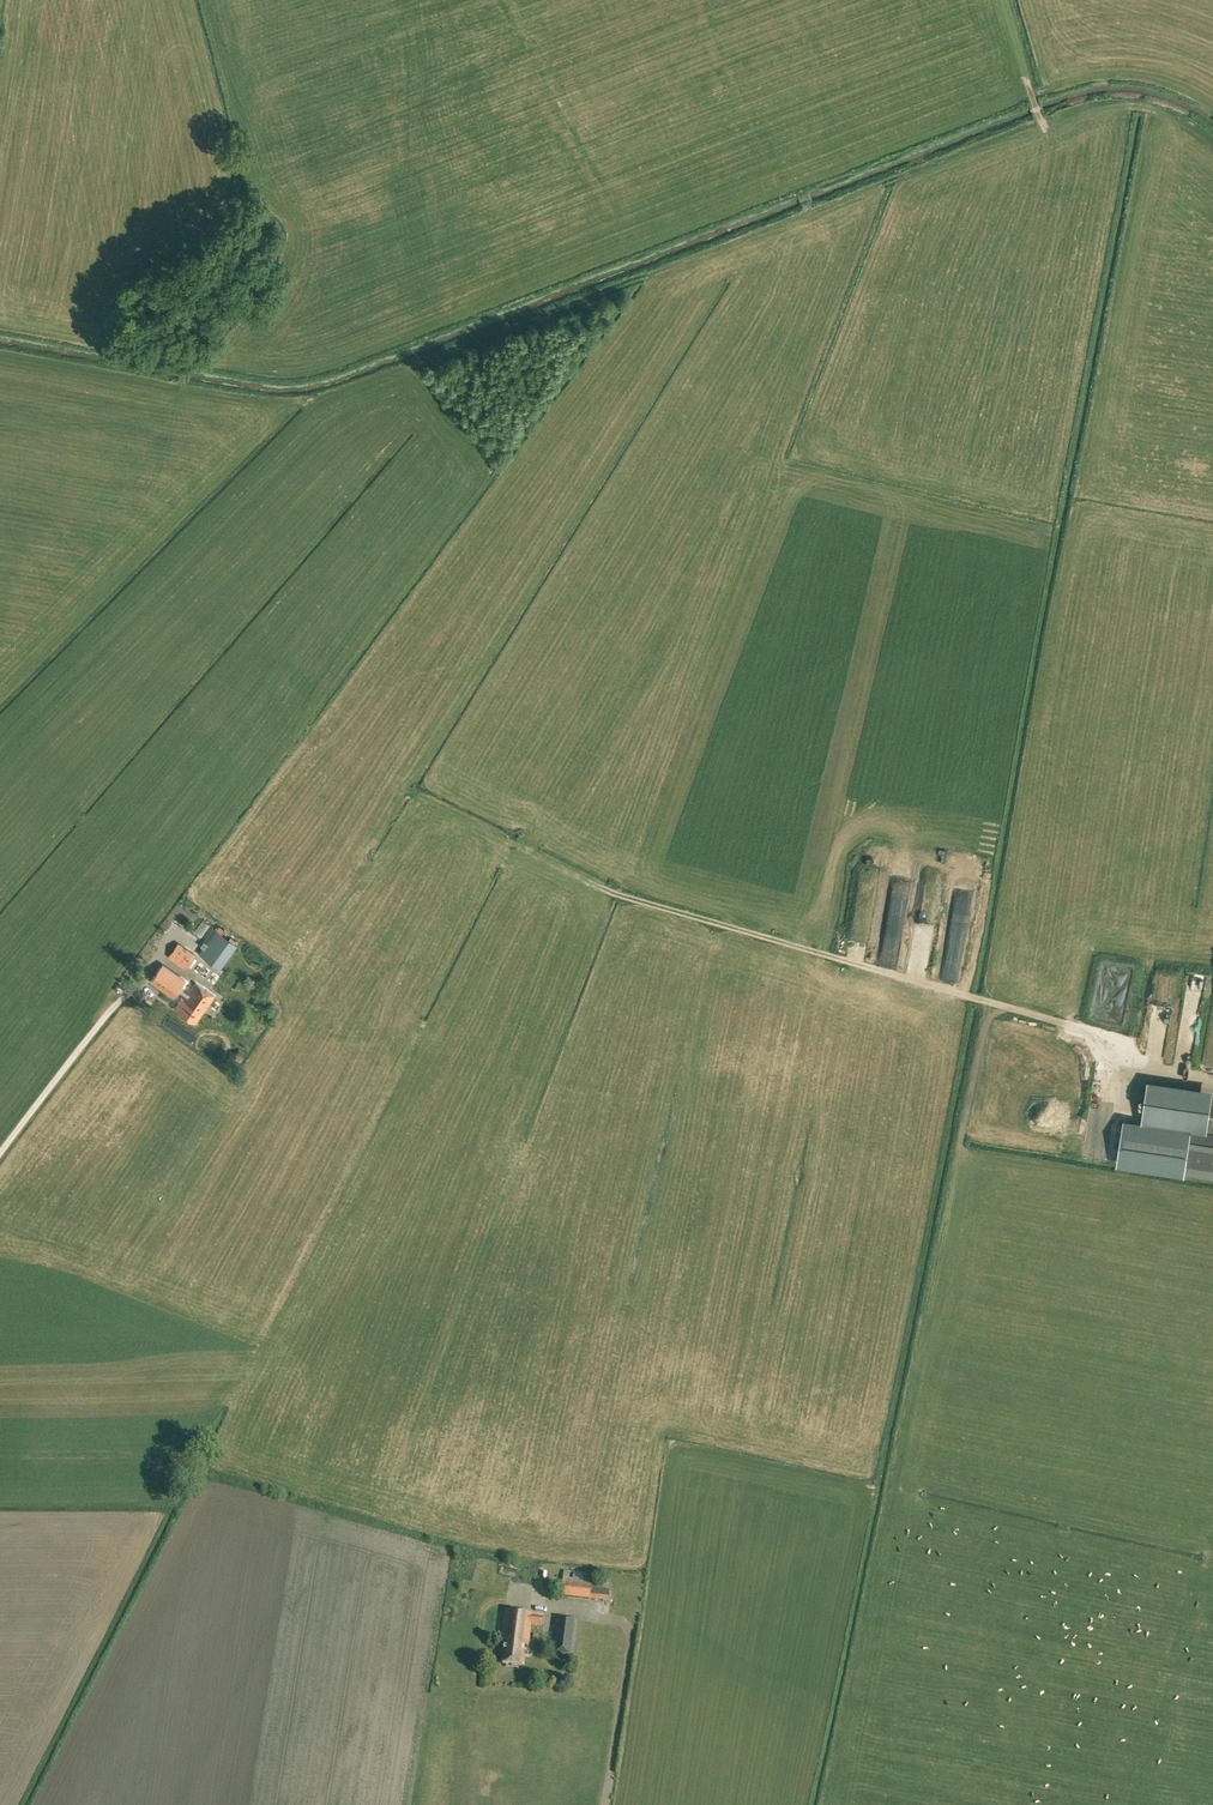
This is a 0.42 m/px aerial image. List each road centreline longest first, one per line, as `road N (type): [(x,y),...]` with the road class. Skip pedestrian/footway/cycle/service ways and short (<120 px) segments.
road 1 (track): [(613,1619),(627,1627),(631,1642),(605,1804)]

